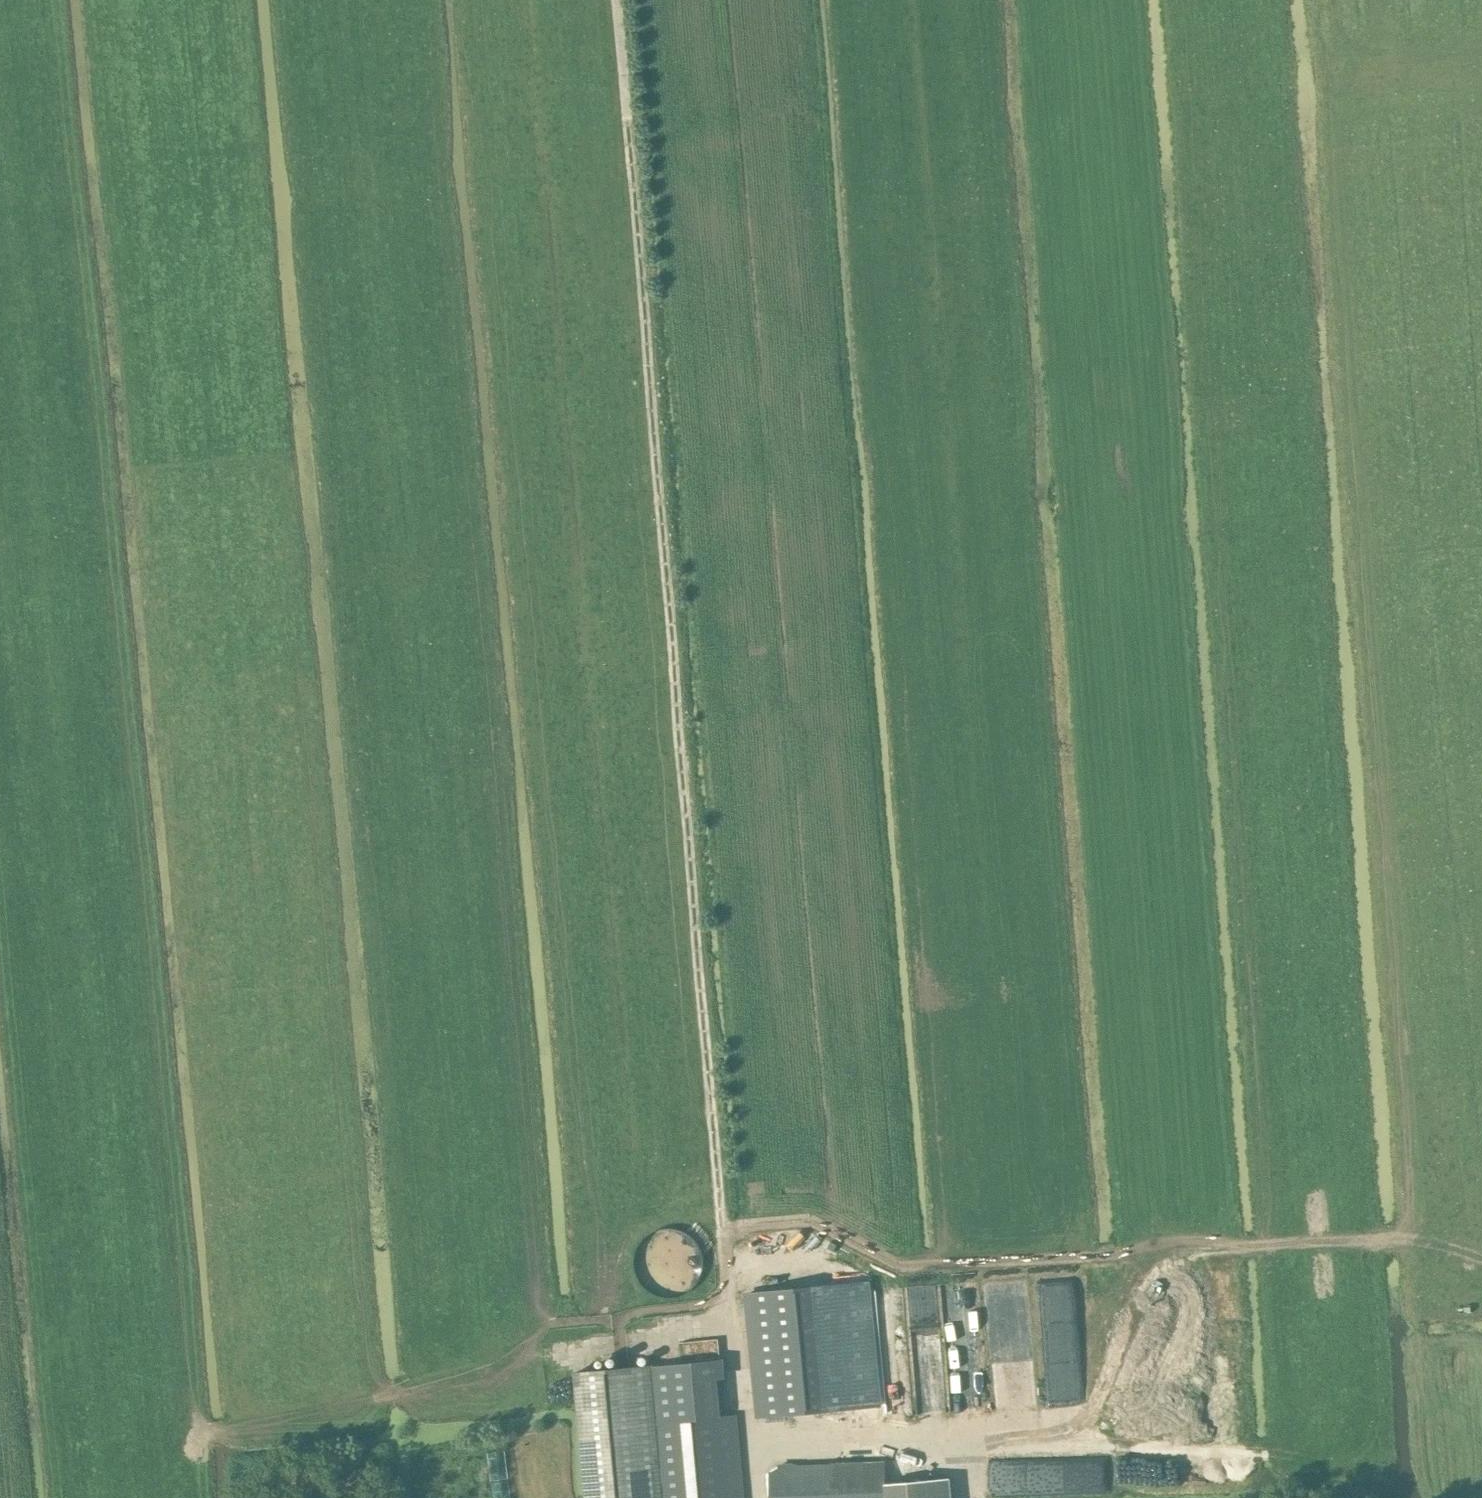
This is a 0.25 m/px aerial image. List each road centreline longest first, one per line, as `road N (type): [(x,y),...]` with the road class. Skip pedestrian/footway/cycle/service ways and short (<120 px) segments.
road 1 (track): [(620,0),(734,1286)]

